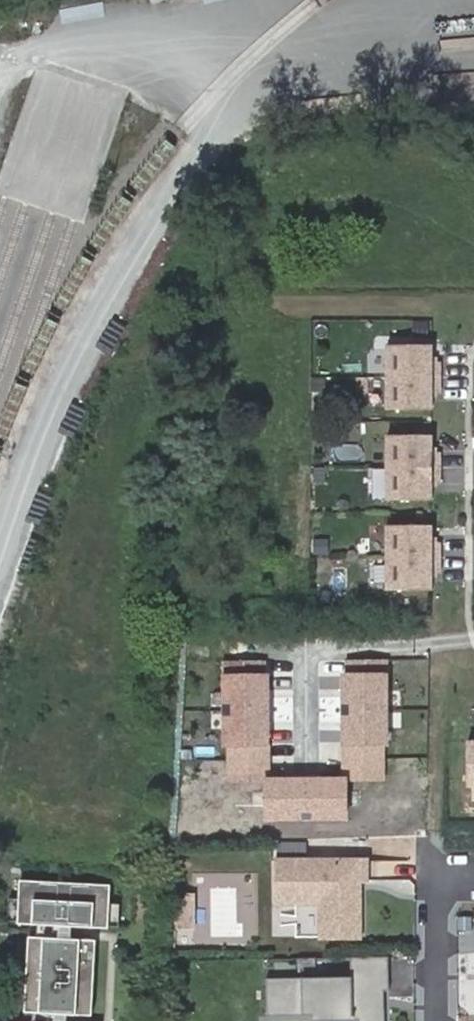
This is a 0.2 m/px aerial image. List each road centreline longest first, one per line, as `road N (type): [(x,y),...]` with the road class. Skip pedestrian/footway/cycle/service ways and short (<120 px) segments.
road 1 (residential): [(438,873),(434,1020)]

